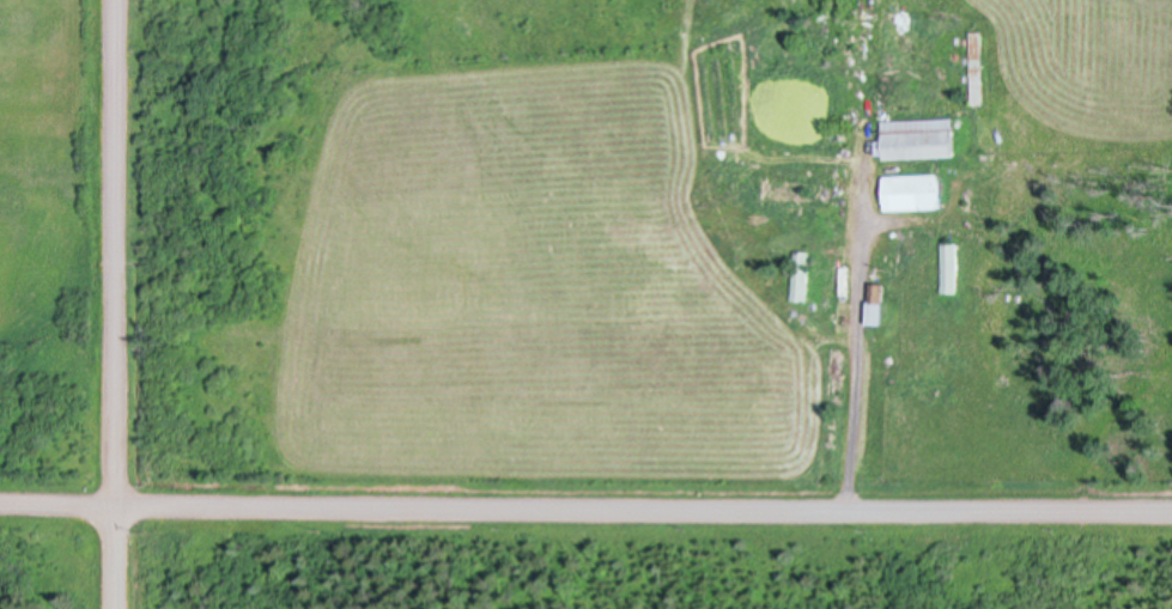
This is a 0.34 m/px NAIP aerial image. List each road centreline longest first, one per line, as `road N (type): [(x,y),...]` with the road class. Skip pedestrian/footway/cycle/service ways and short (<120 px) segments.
road 1 (residential): [(115,505),(1171,511)]
road 2 (residential): [(115,0),(114,608)]

